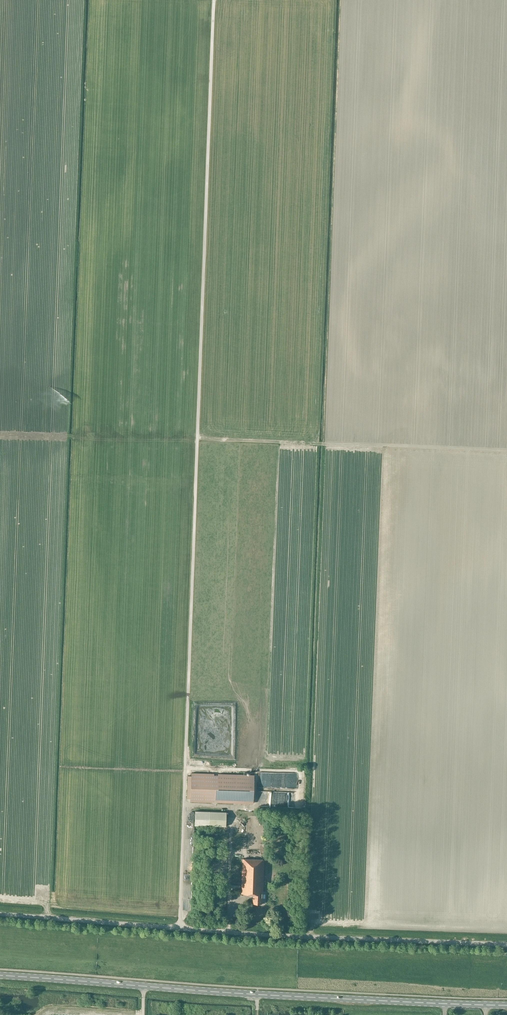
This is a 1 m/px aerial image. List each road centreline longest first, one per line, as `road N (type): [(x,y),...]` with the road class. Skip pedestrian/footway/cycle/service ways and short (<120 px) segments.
road 1 (unclassified): [(179,928),(215,0)]
road 2 (primary): [(506,1005),(0,975)]
road 3 (unclassified): [(506,945),(179,928)]
road 4 (unclassified): [(179,928),(0,914)]

